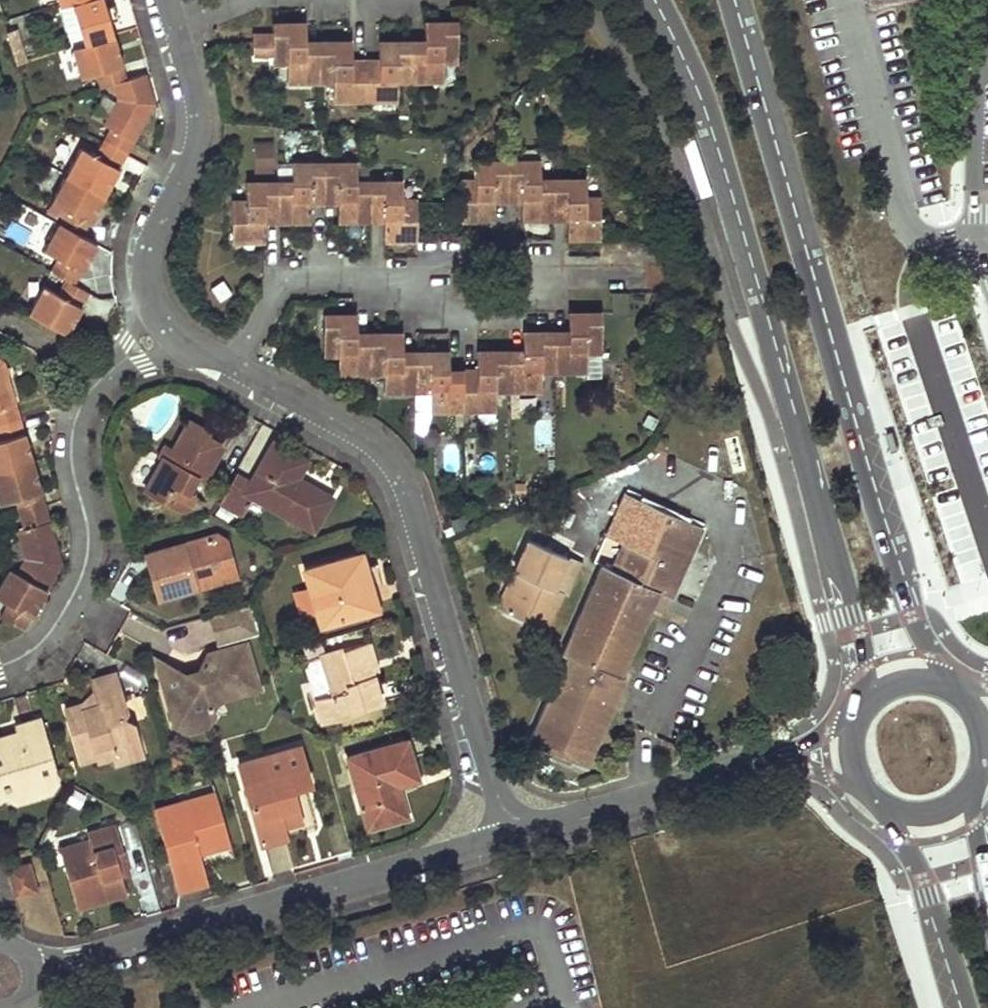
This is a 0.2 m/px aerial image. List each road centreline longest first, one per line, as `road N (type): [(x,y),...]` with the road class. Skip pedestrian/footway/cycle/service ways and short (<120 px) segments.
road 1 (secondary): [(655,0),(719,151),(817,499),(849,636),(858,738)]
road 2 (secondary): [(935,691),(736,0)]
road 3 (residential): [(235,364),(356,429),(400,473),(511,838)]
road 4 (residential): [(0,974),(511,838)]
road 5 (residential): [(235,364),(271,296),(290,281),(665,278)]
road 6 (residential): [(0,667),(37,649),(80,579),(86,518),(70,452),(85,394),(165,325)]
road 7 (residential): [(511,838),(799,758),(857,761)]
road 8 (residential): [(175,24),(199,131),(145,258),(146,282),(165,325)]
road 9 (residential): [(981,244),(929,245),(906,221),(845,0)]
road 10 (secondary): [(889,805),(958,1007)]

